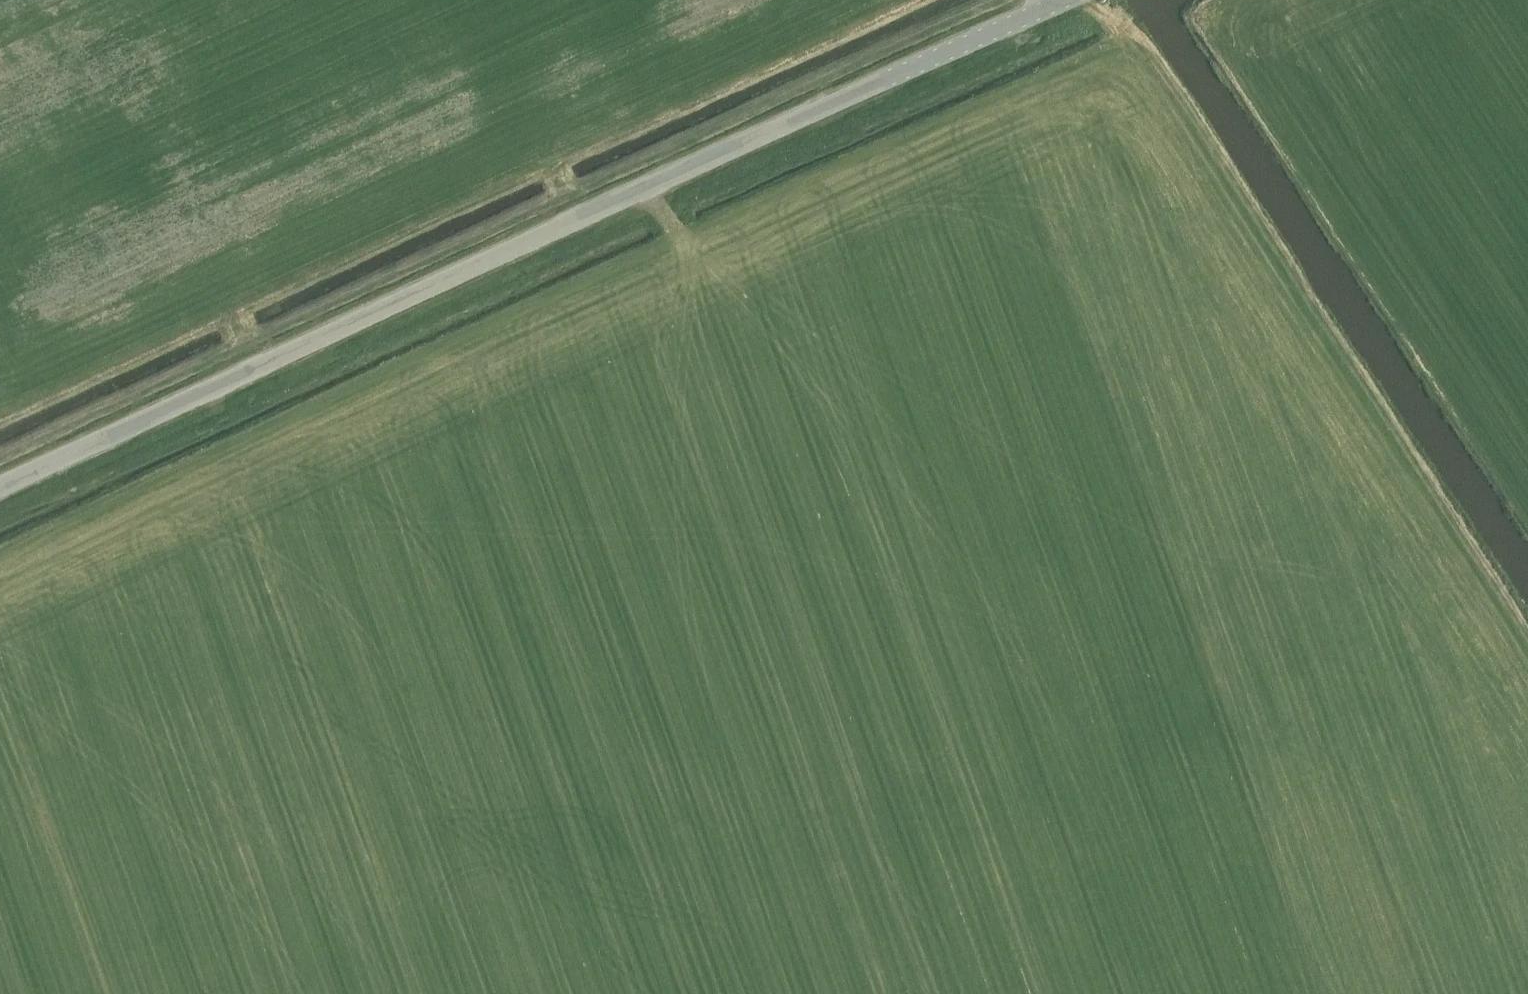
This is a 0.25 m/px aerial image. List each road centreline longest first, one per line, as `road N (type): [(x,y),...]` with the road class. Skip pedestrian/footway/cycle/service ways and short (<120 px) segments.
road 1 (tertiary): [(0,487),(1065,0)]

